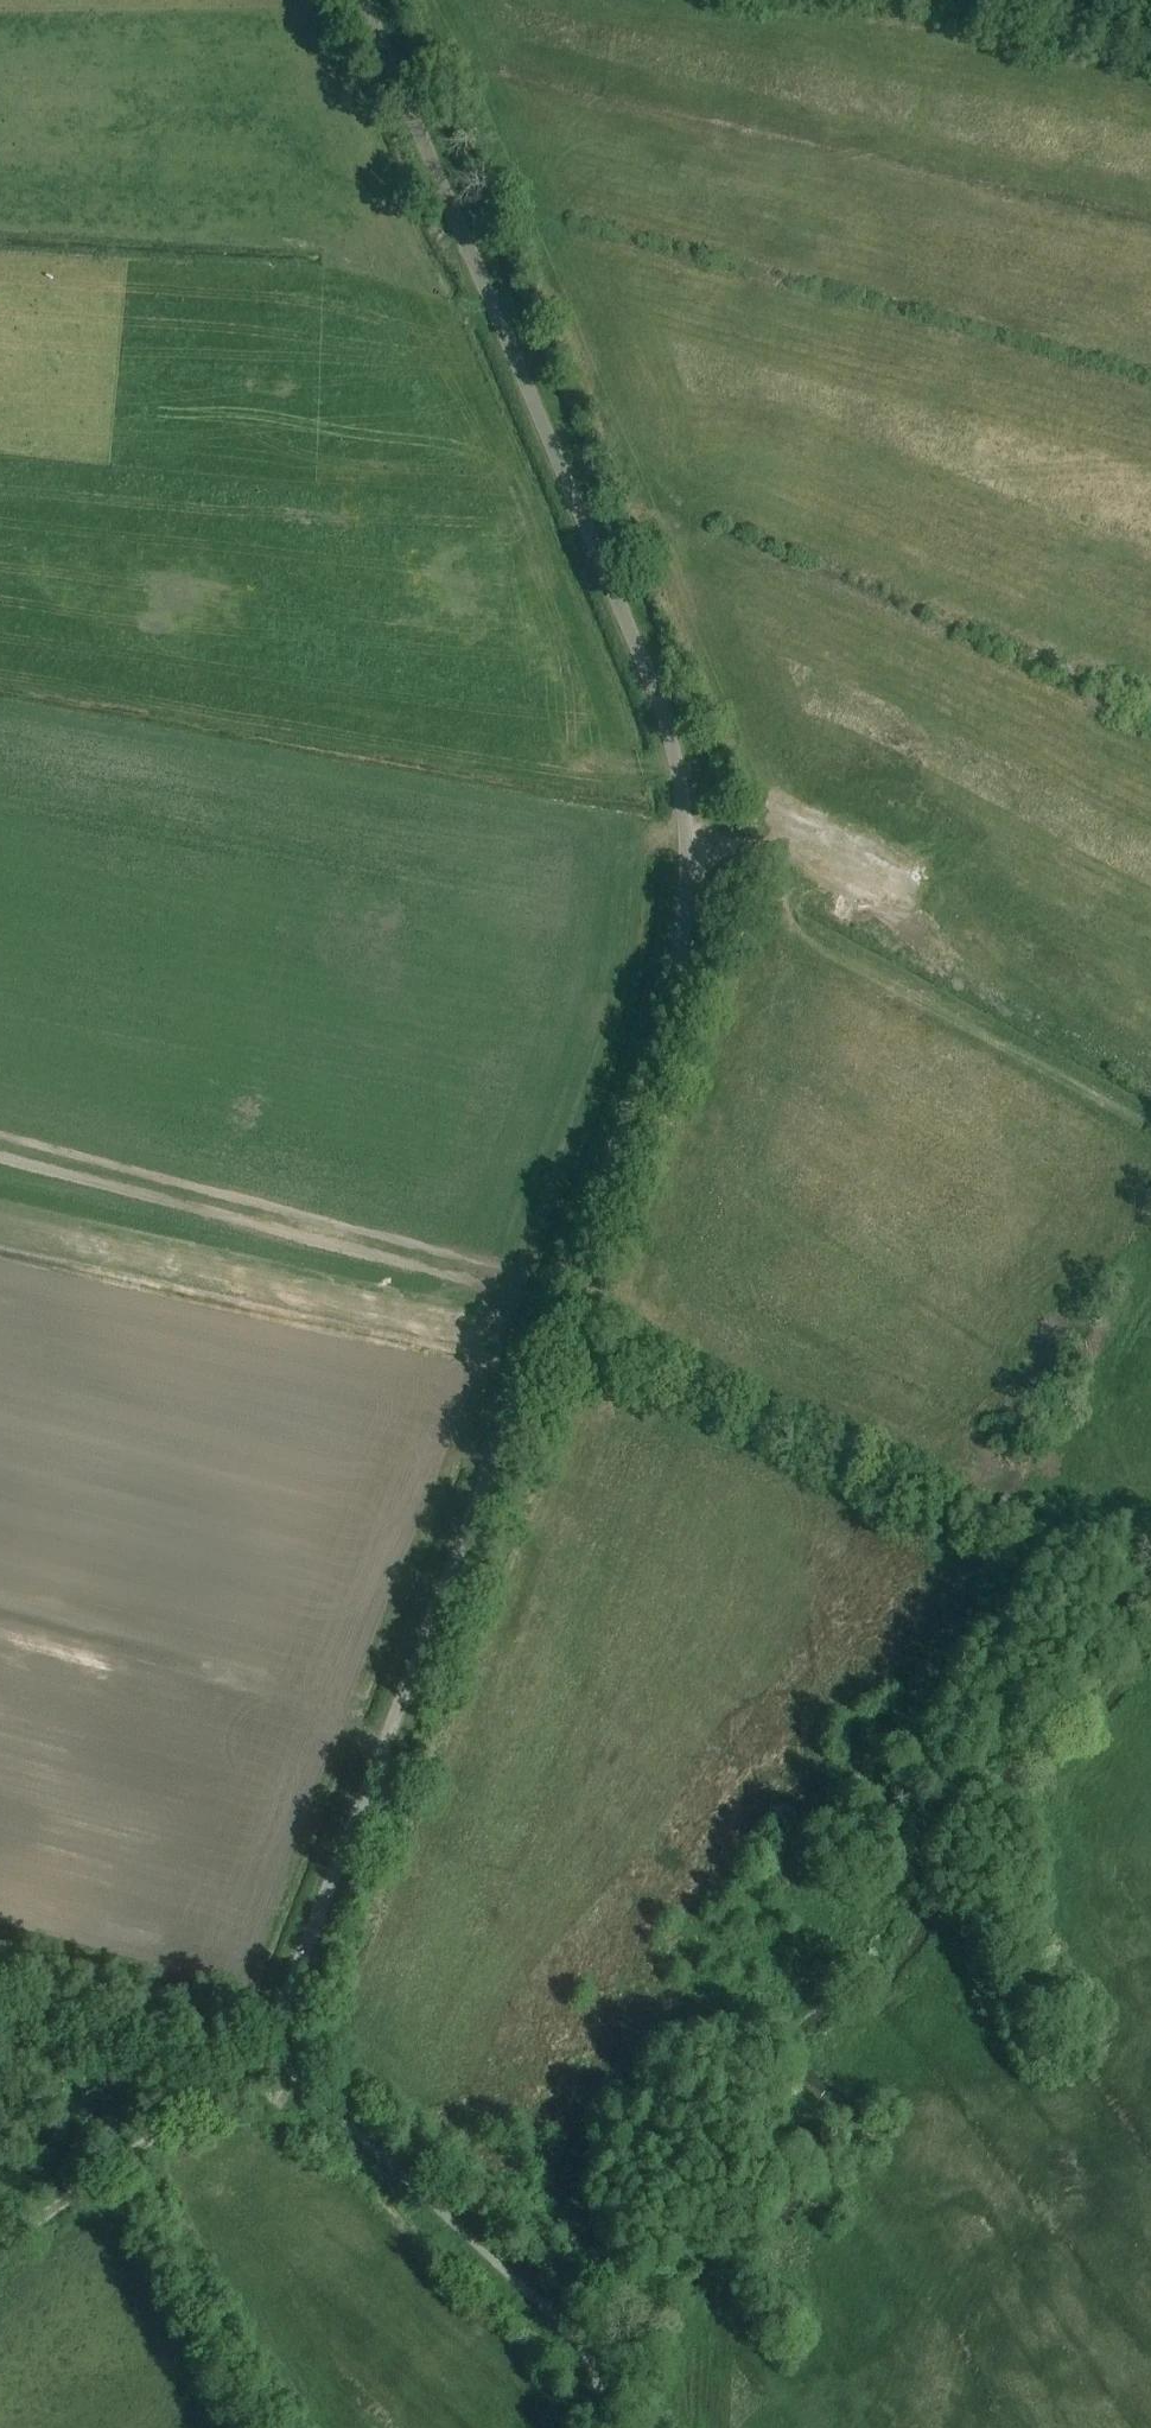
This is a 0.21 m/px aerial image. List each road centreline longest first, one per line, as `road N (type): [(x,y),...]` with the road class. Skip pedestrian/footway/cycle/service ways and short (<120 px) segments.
road 1 (unclassified): [(266,2048),(666,1010),(685,917),(683,798),(640,652),(364,0)]
road 2 (track): [(266,2048),(0,2247)]

